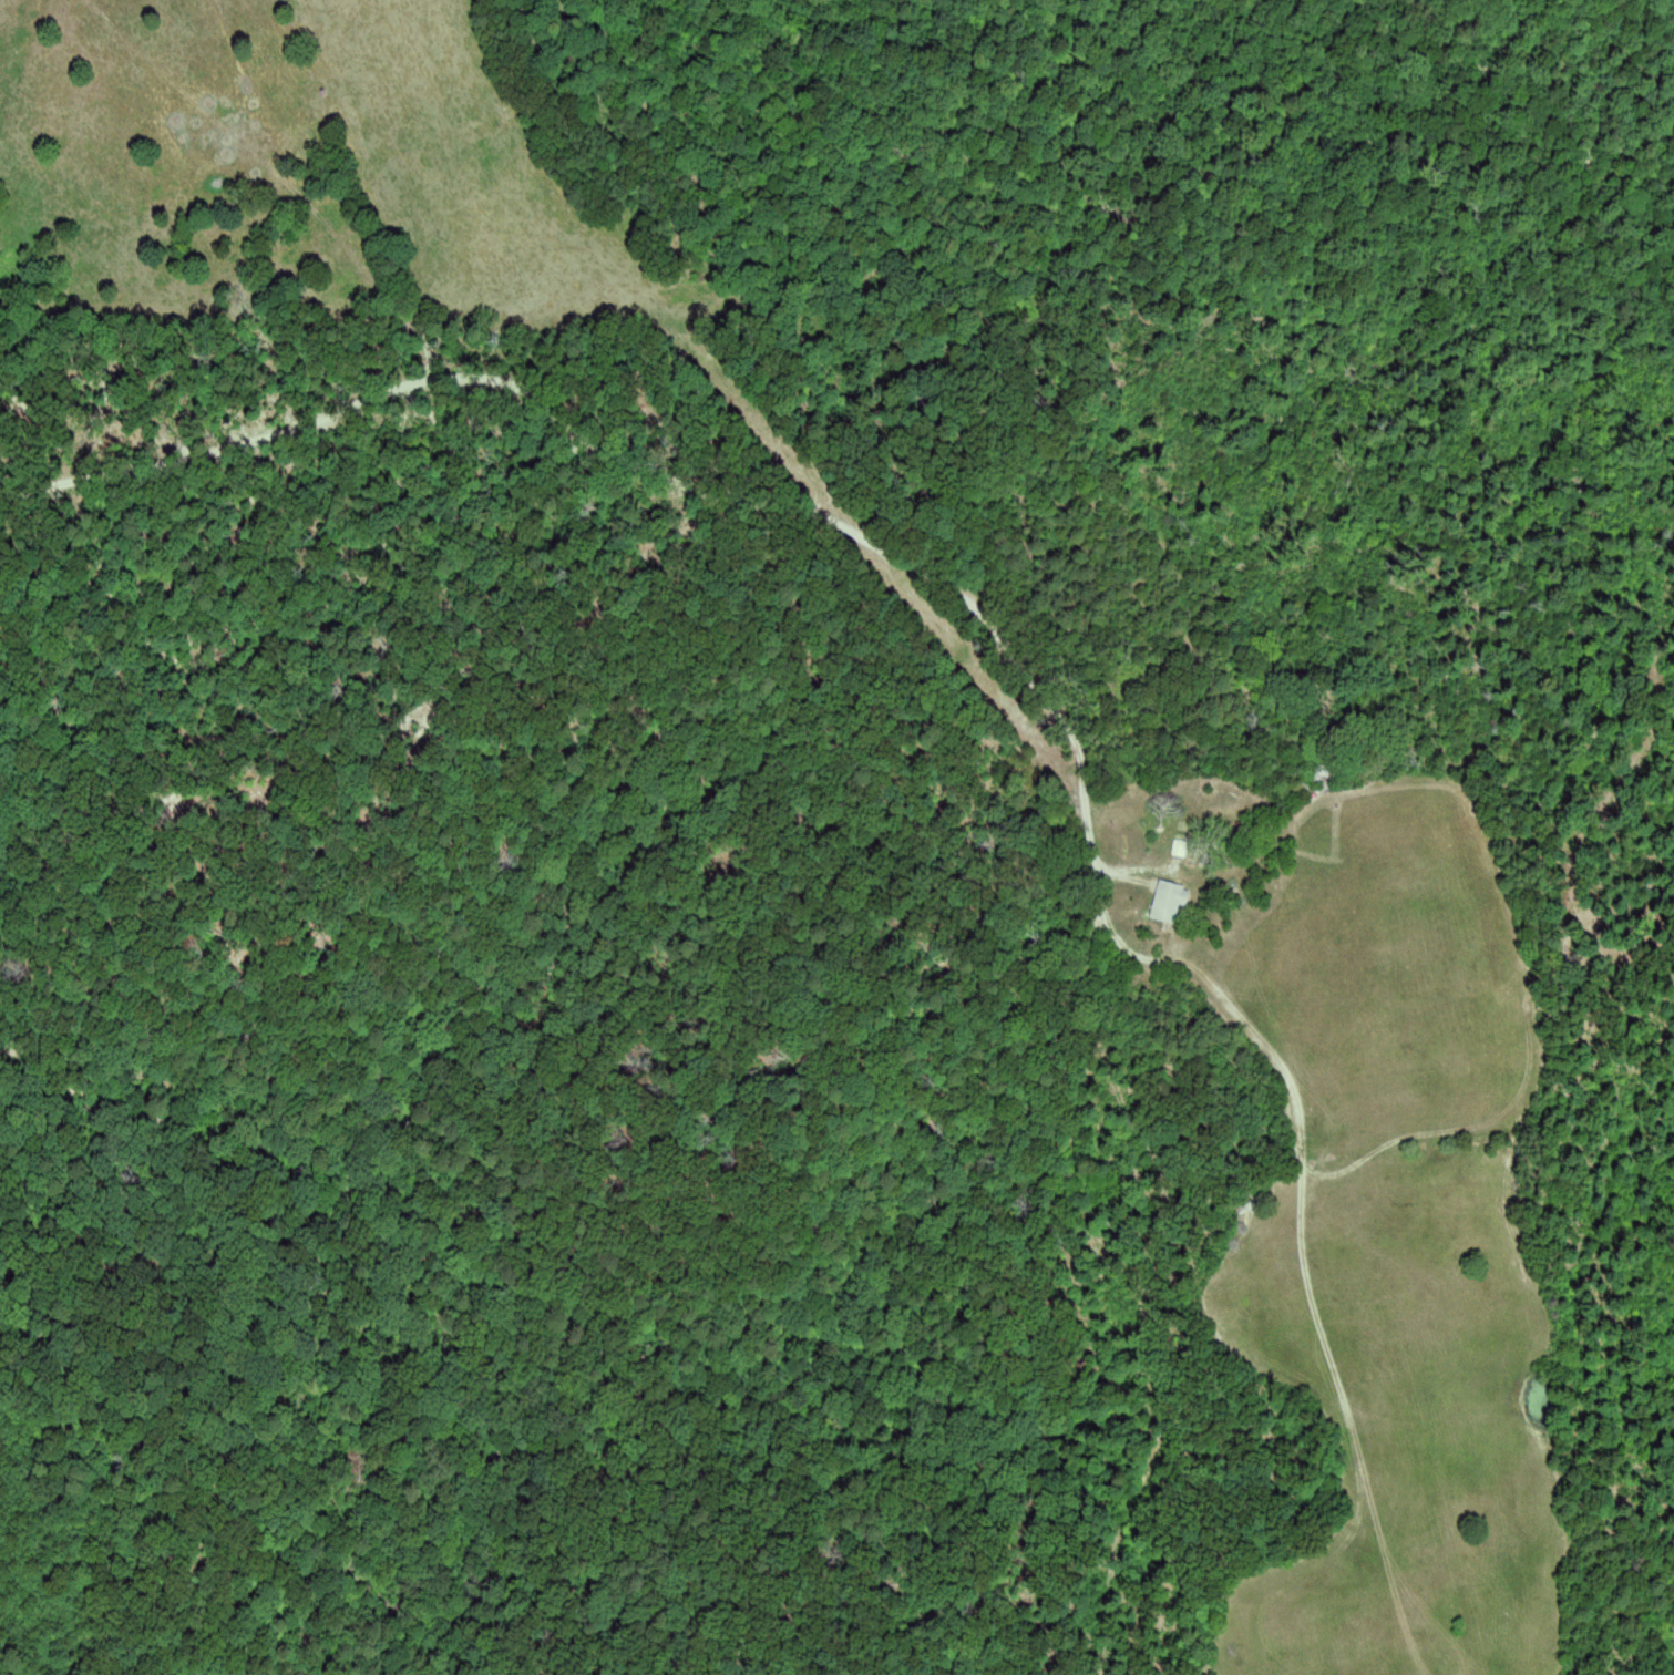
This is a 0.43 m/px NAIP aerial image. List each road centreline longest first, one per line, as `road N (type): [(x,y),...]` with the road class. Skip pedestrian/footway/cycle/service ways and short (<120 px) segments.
road 1 (residential): [(1103,833),(1098,774),(956,572),(454,382),(288,405),(0,499)]

